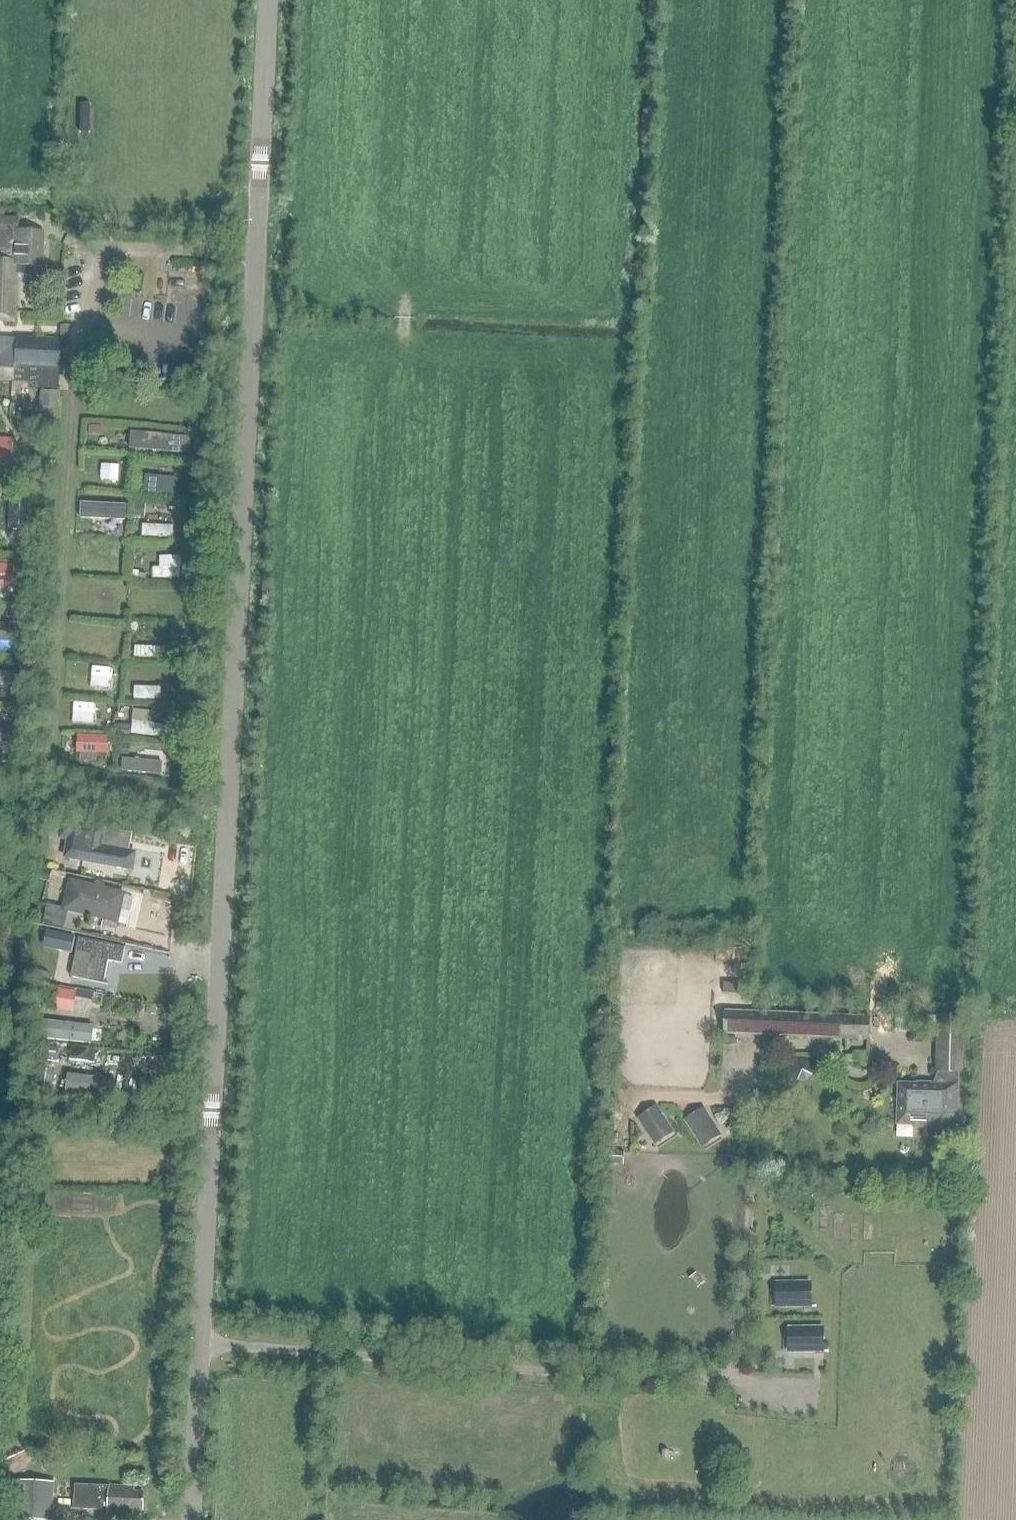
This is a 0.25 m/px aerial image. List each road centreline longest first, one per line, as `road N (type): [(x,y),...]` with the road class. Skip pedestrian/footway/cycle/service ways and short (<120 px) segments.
road 1 (unclassified): [(192,1519),(267,0)]

